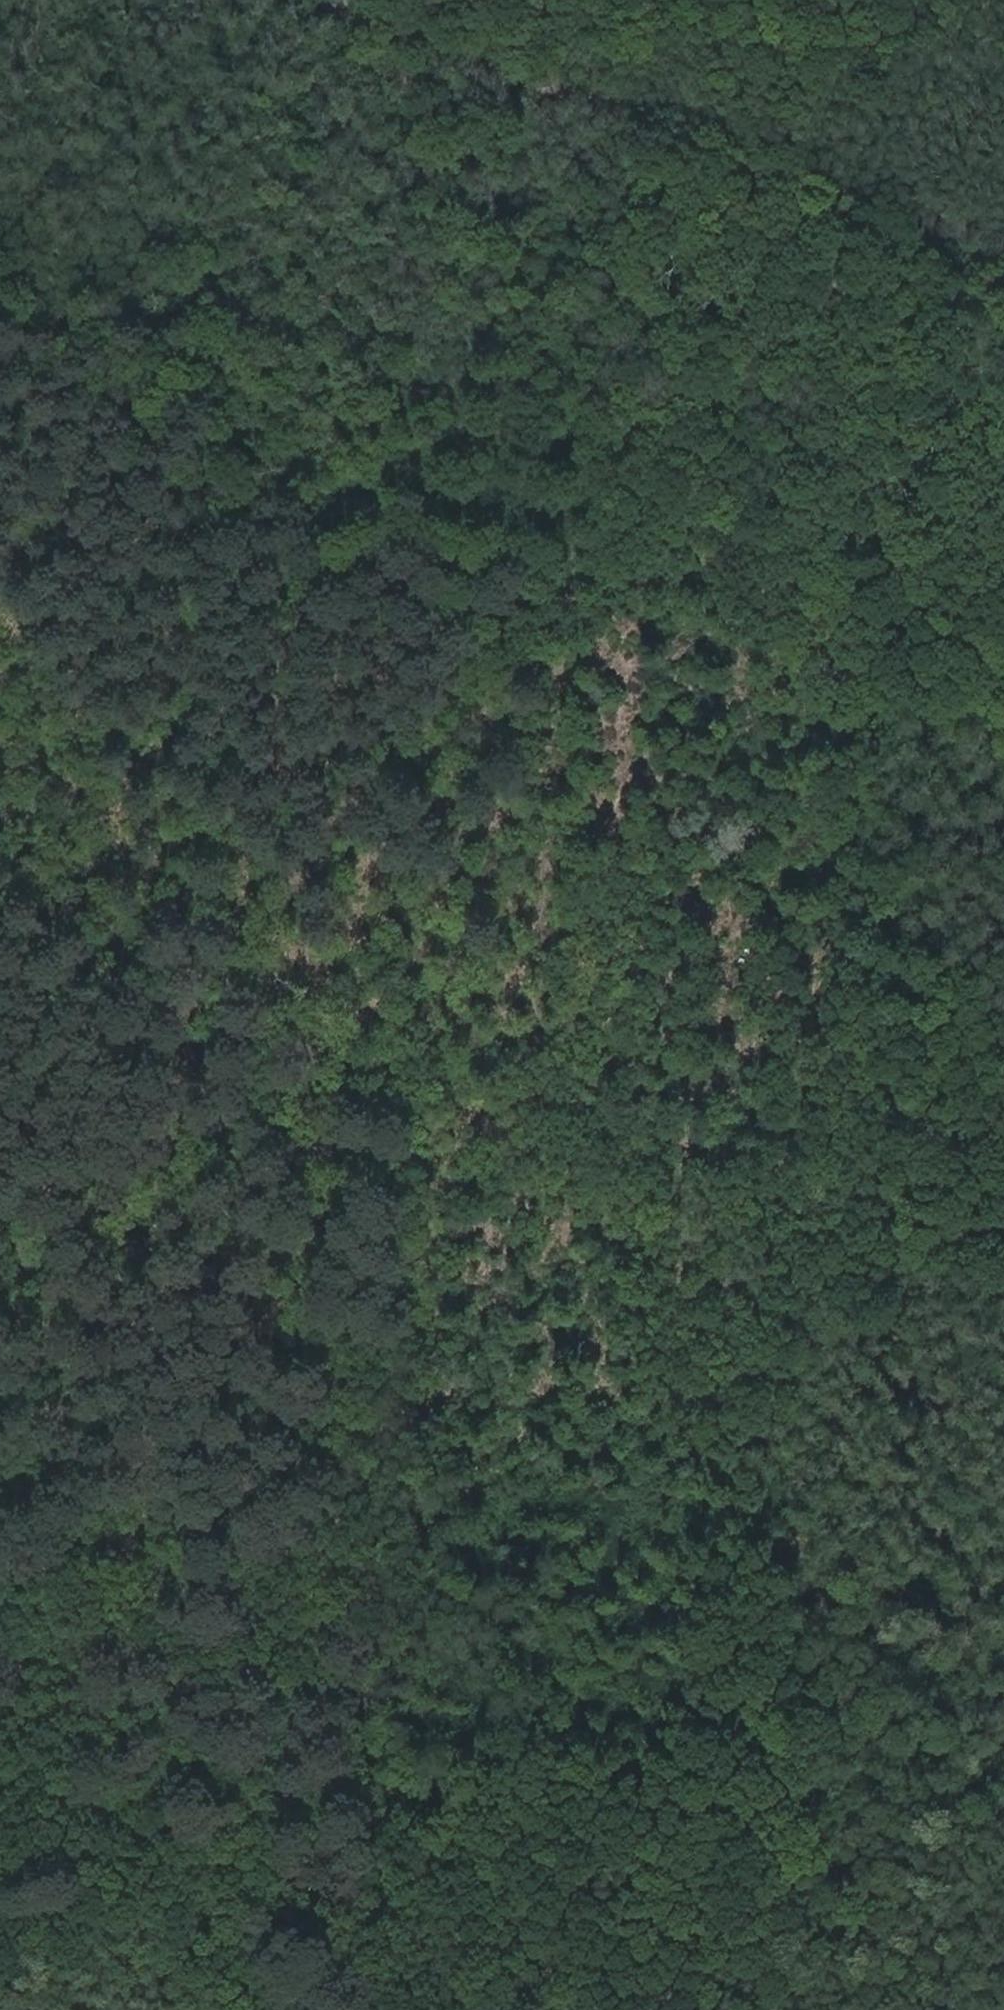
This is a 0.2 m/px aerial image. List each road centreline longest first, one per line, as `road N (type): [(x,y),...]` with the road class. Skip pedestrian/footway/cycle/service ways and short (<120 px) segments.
road 1 (track): [(1003,1105),(862,1057),(698,1015),(0,1207)]
road 2 (track): [(1003,250),(955,231),(783,127),(590,93),(466,48),(380,0)]
road 3 (track): [(881,187),(831,314),(844,483),(1003,543)]

